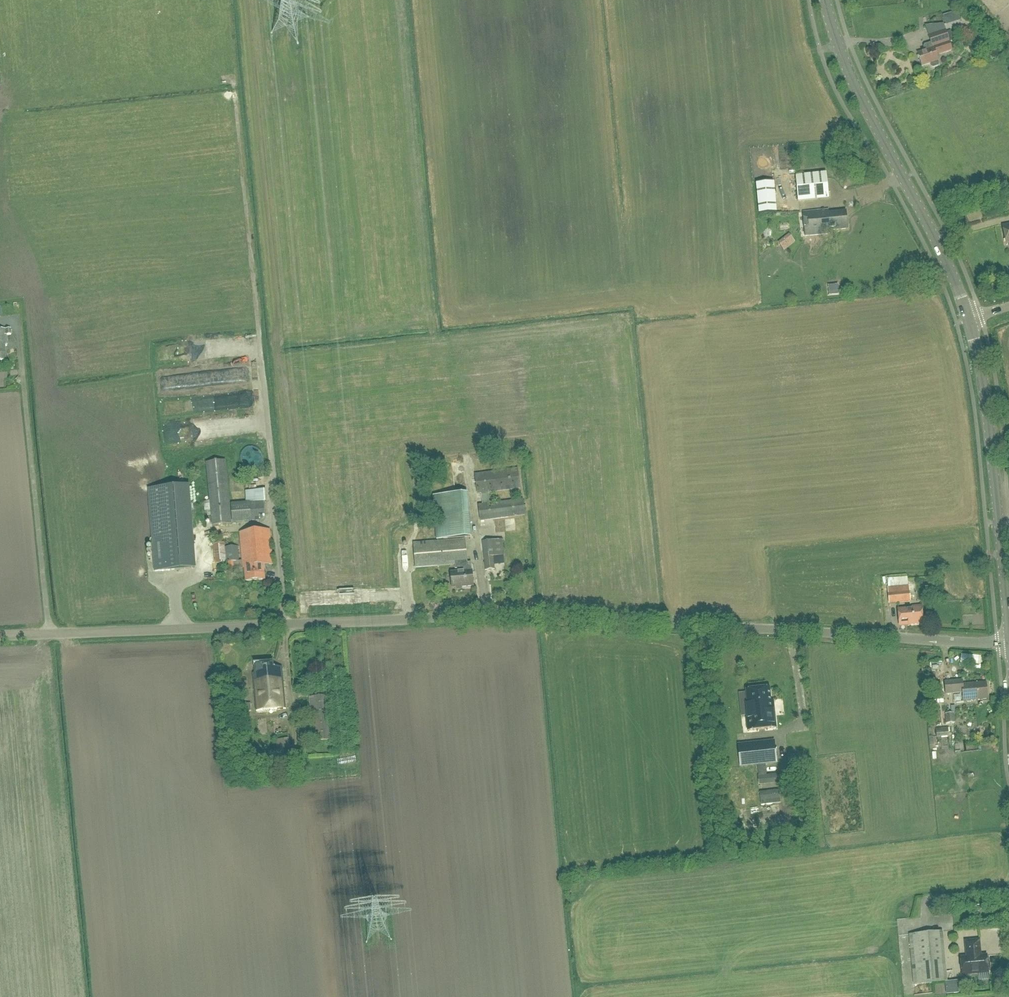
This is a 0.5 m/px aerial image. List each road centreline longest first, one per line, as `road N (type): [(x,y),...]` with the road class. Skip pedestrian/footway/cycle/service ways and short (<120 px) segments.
road 1 (tertiary): [(0,638),(530,617),(1008,645)]
road 2 (track): [(232,81),(284,627)]
road 3 (secondary): [(969,320),(931,231),(851,87),(821,0)]
road 4 (secondary): [(1008,614),(969,320)]

